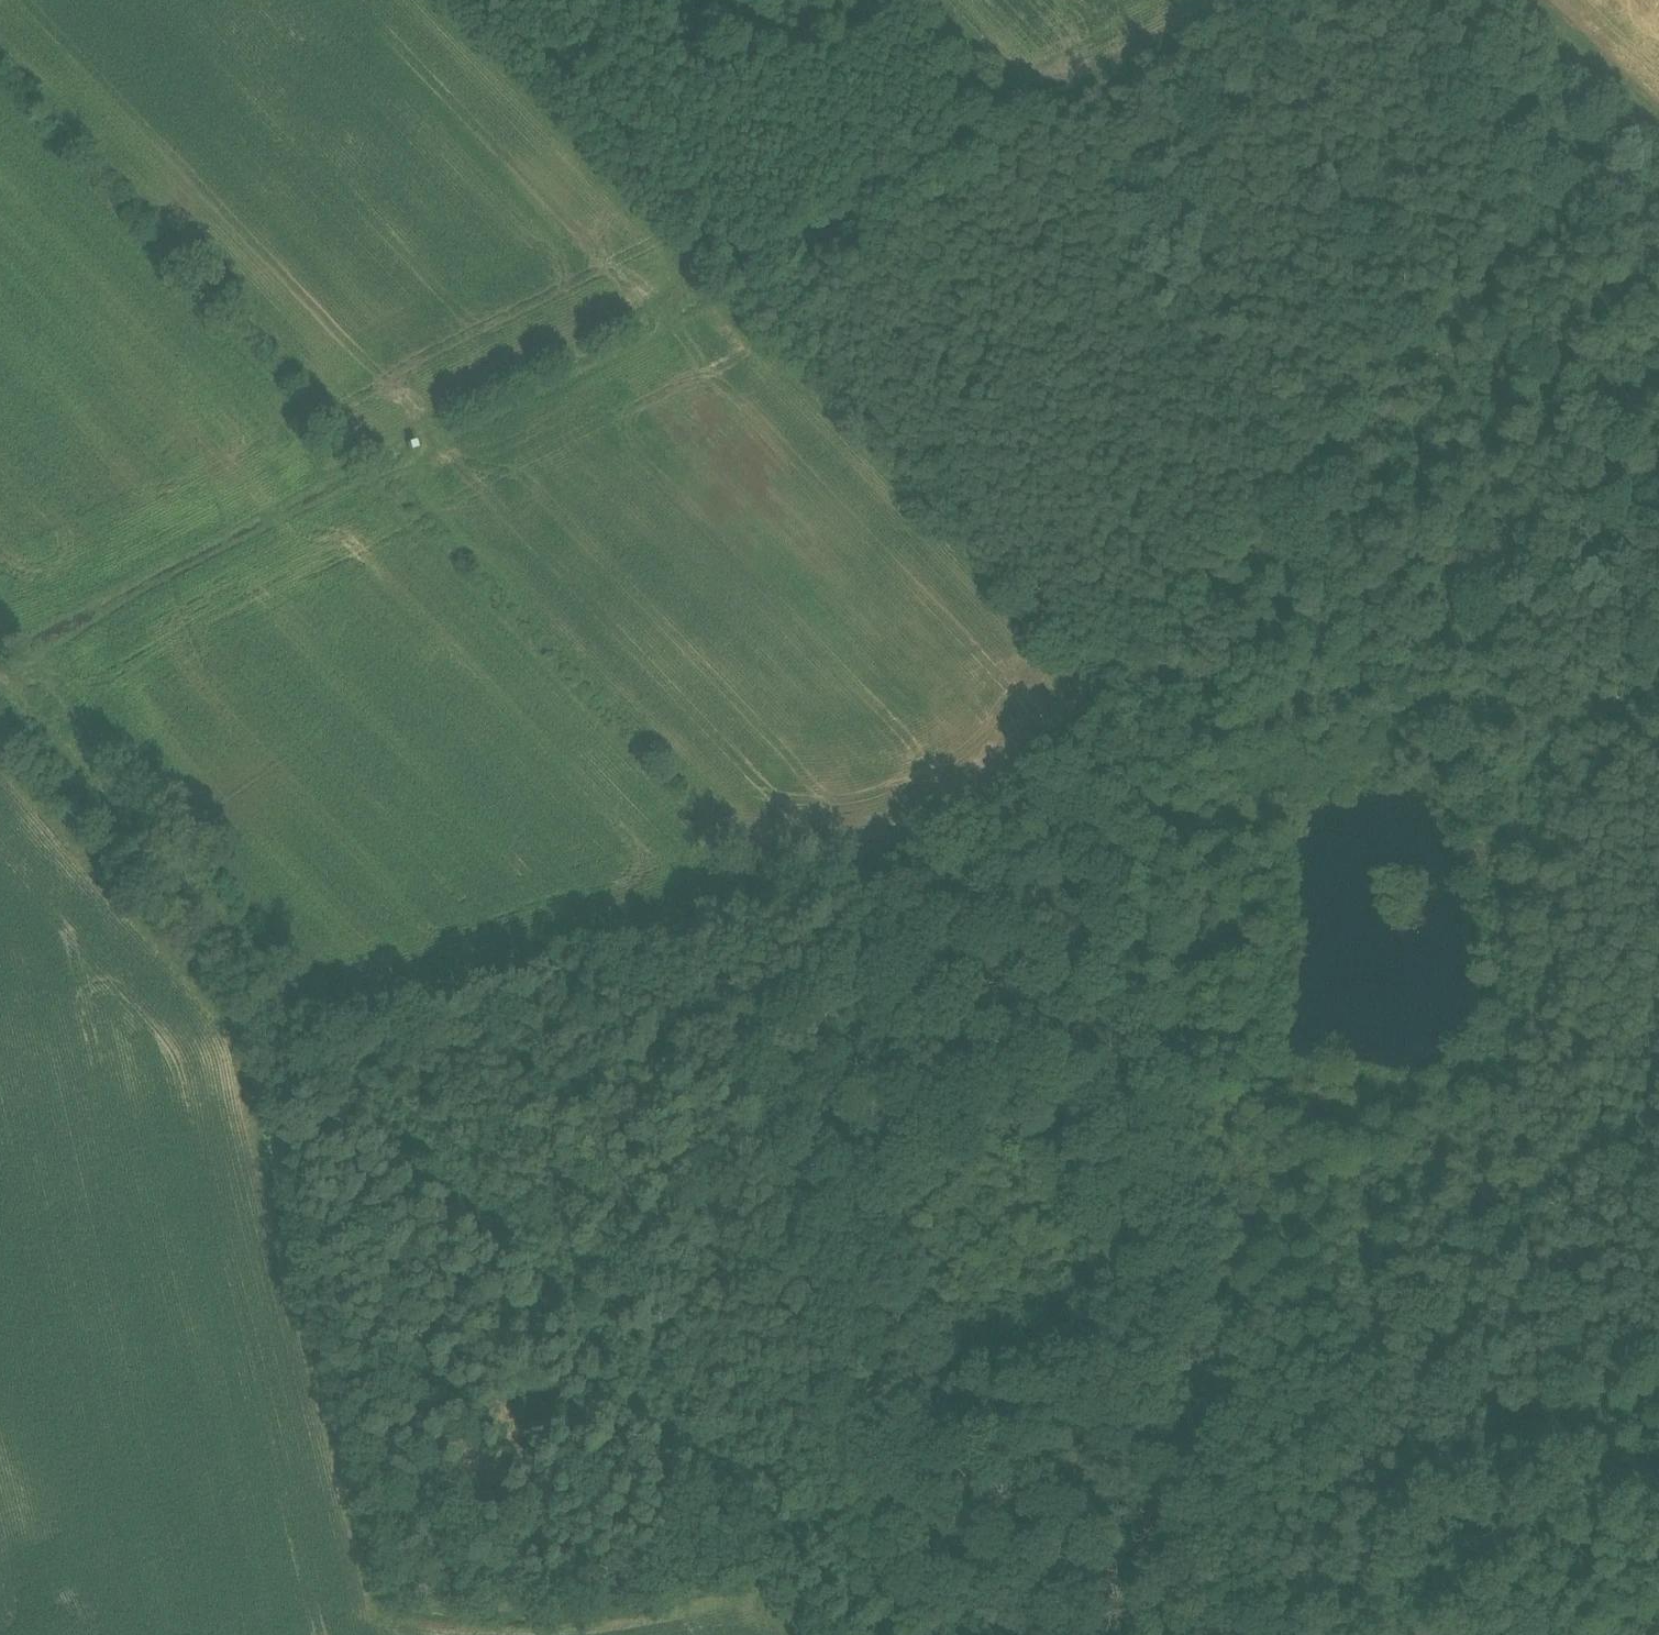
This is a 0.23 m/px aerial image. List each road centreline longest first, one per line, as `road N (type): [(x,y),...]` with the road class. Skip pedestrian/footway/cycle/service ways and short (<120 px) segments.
road 1 (track): [(0,672),(312,1007)]

